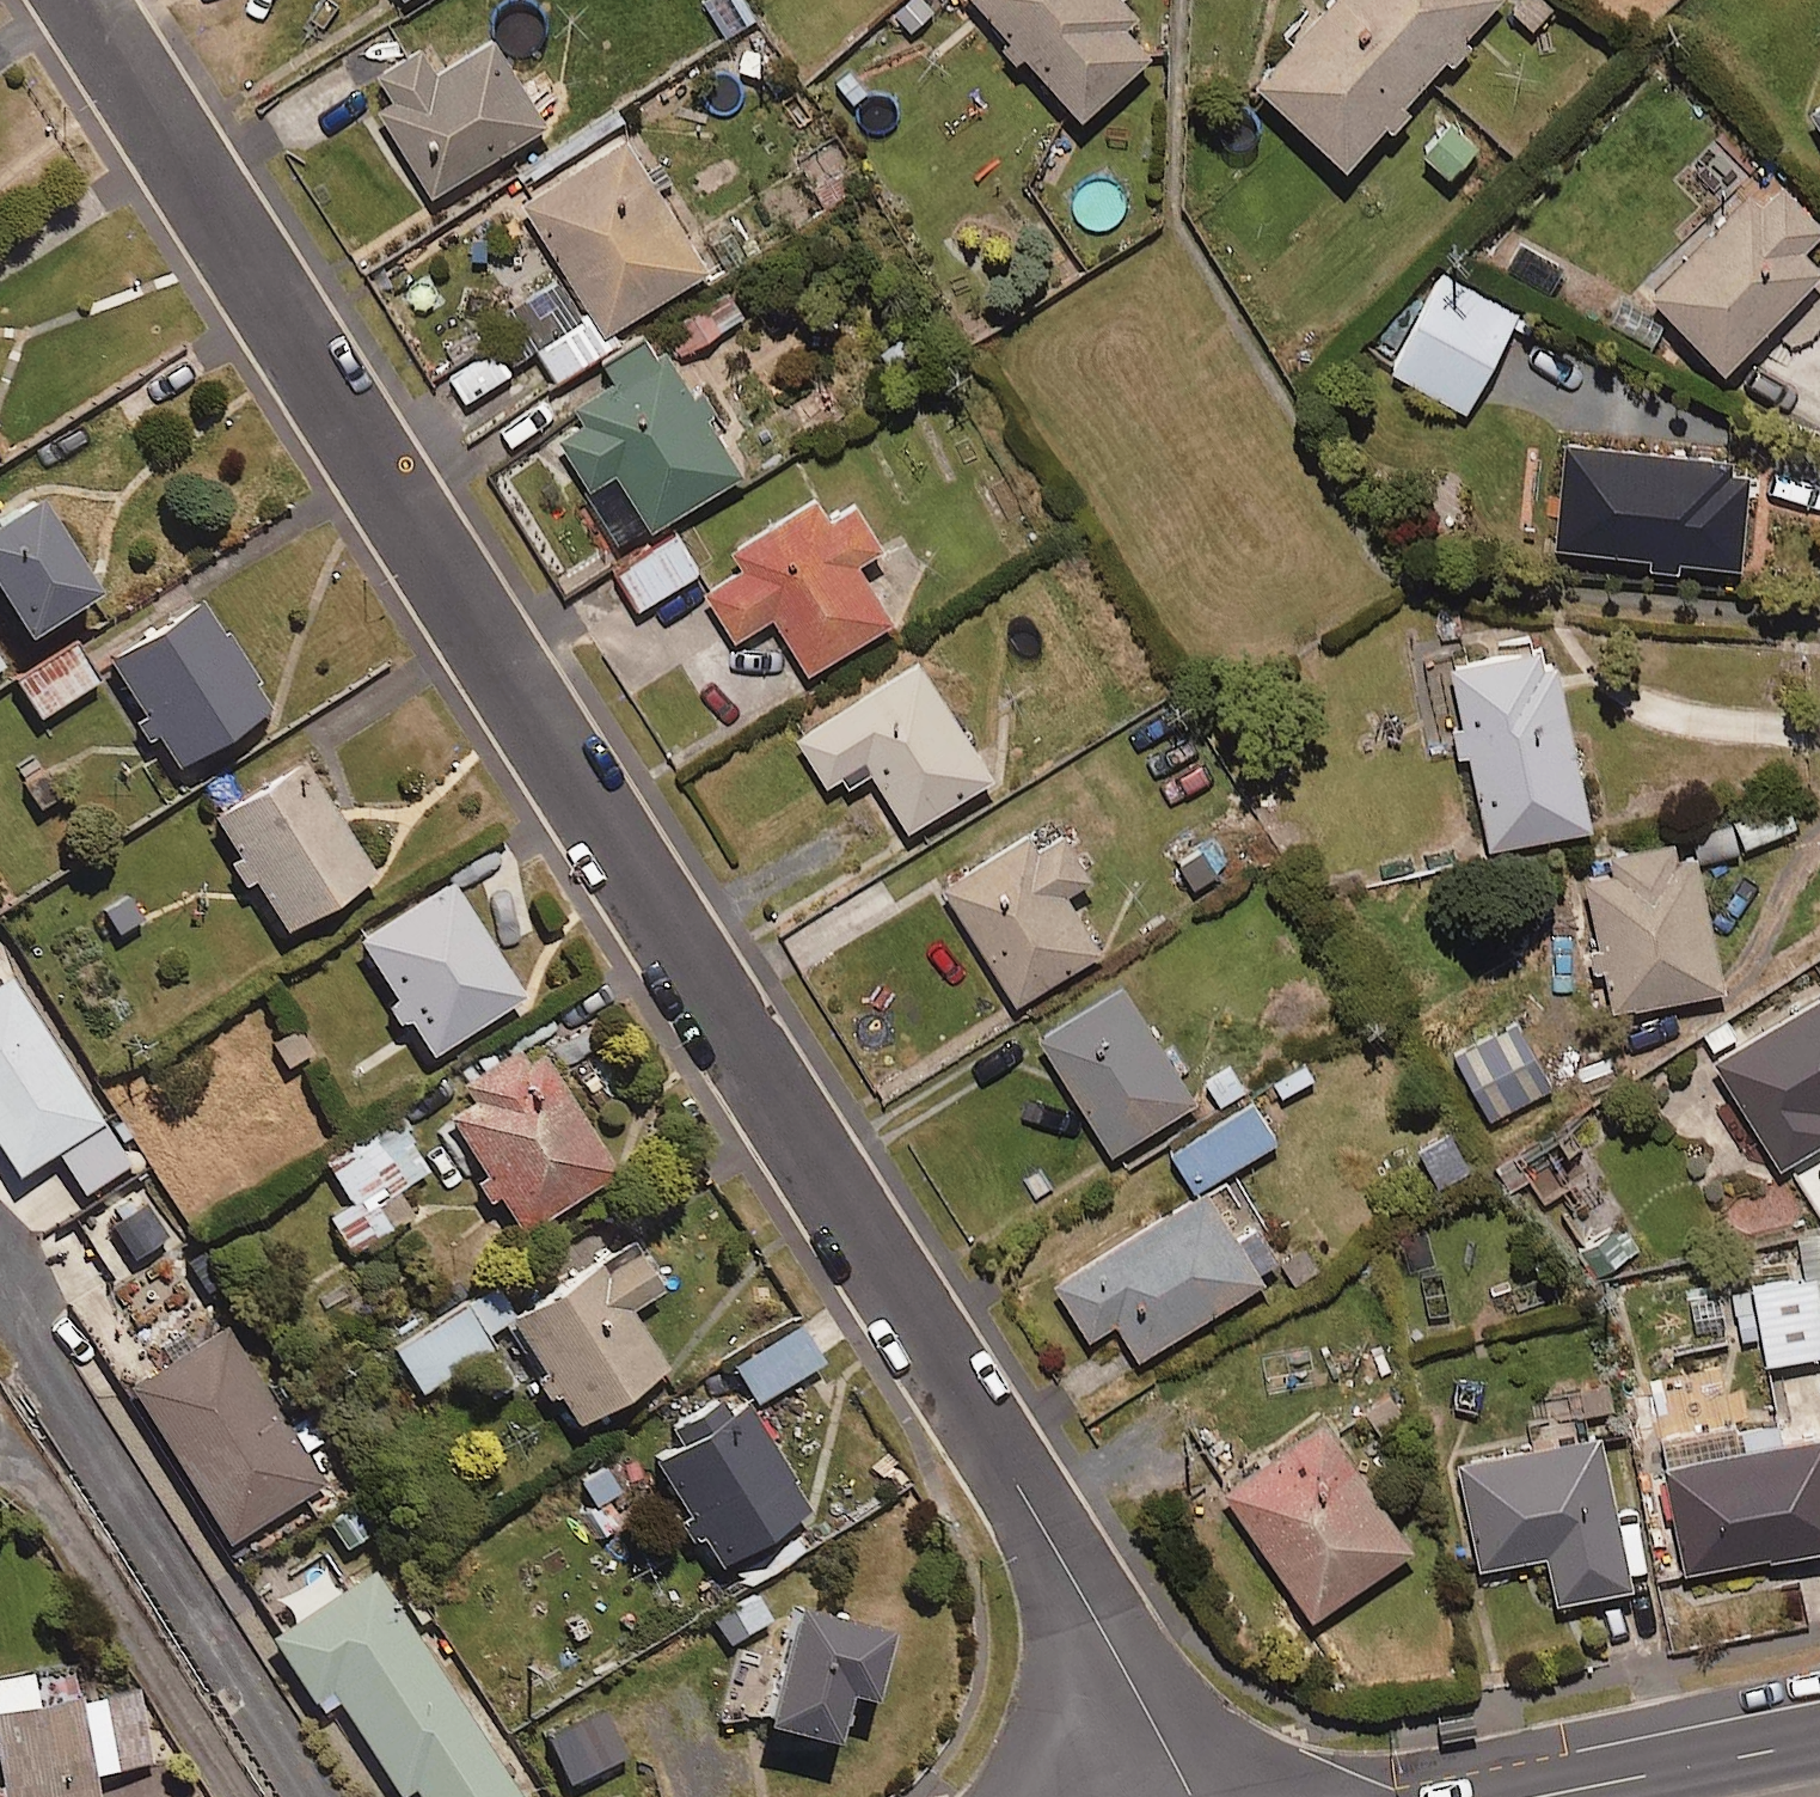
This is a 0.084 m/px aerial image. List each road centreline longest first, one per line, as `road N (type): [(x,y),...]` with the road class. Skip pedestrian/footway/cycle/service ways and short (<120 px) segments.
road 1 (residential): [(1190,1796),(1020,1490),(84,0)]
road 2 (secondary): [(1544,1796),(1819,1743)]

